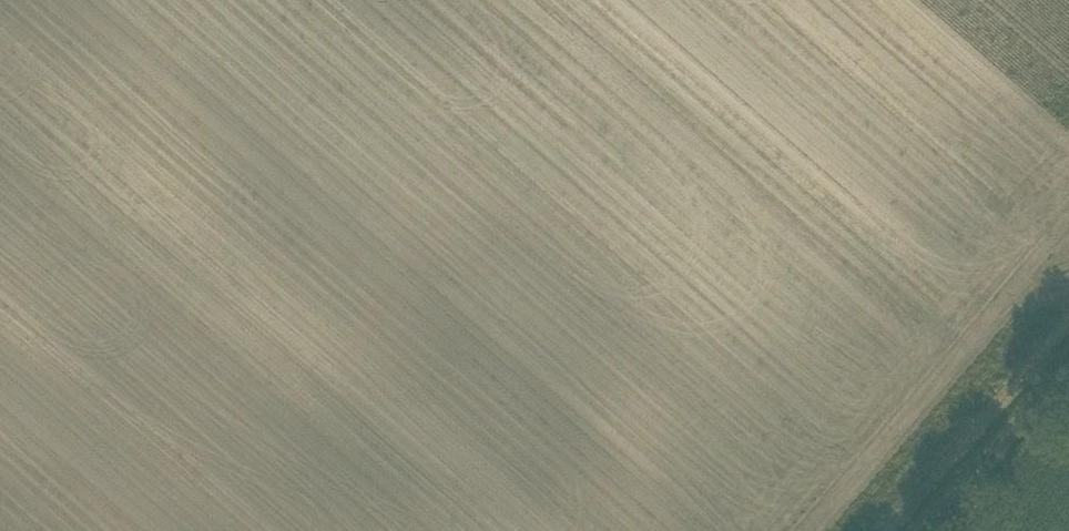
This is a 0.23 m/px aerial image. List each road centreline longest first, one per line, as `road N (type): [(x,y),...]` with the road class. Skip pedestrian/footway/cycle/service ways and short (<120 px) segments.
road 1 (track): [(1068,370),(930,530)]

